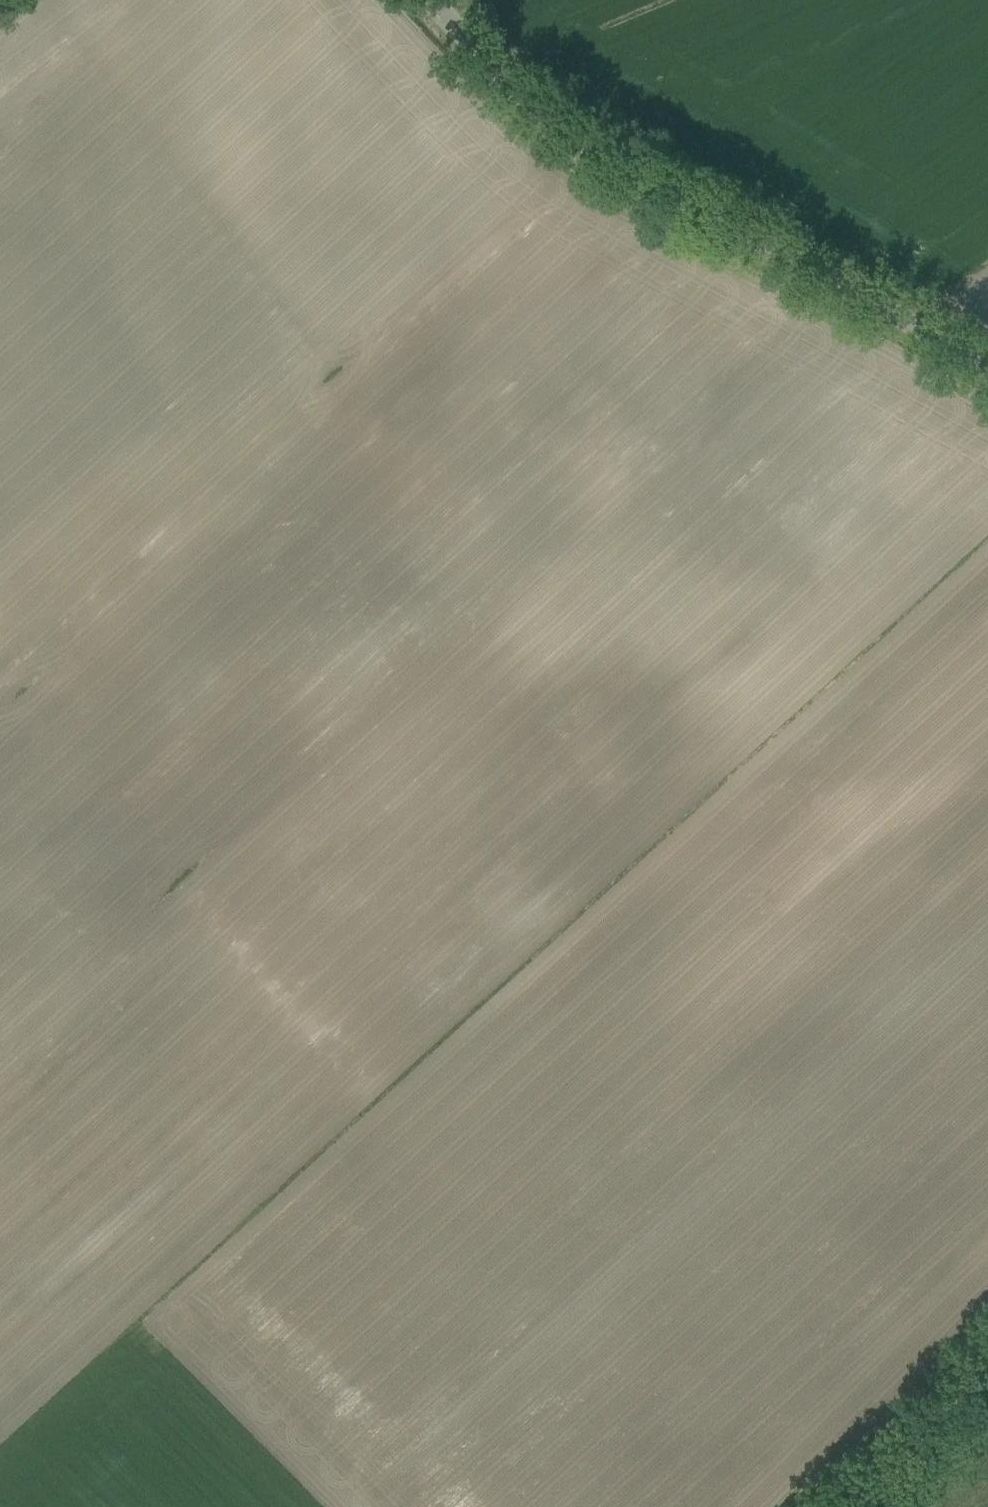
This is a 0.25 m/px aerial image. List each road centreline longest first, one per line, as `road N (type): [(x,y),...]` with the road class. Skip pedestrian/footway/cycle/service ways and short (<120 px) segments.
road 1 (tertiary): [(987,367),(597,153),(429,0)]
road 2 (track): [(987,1374),(854,1506)]

